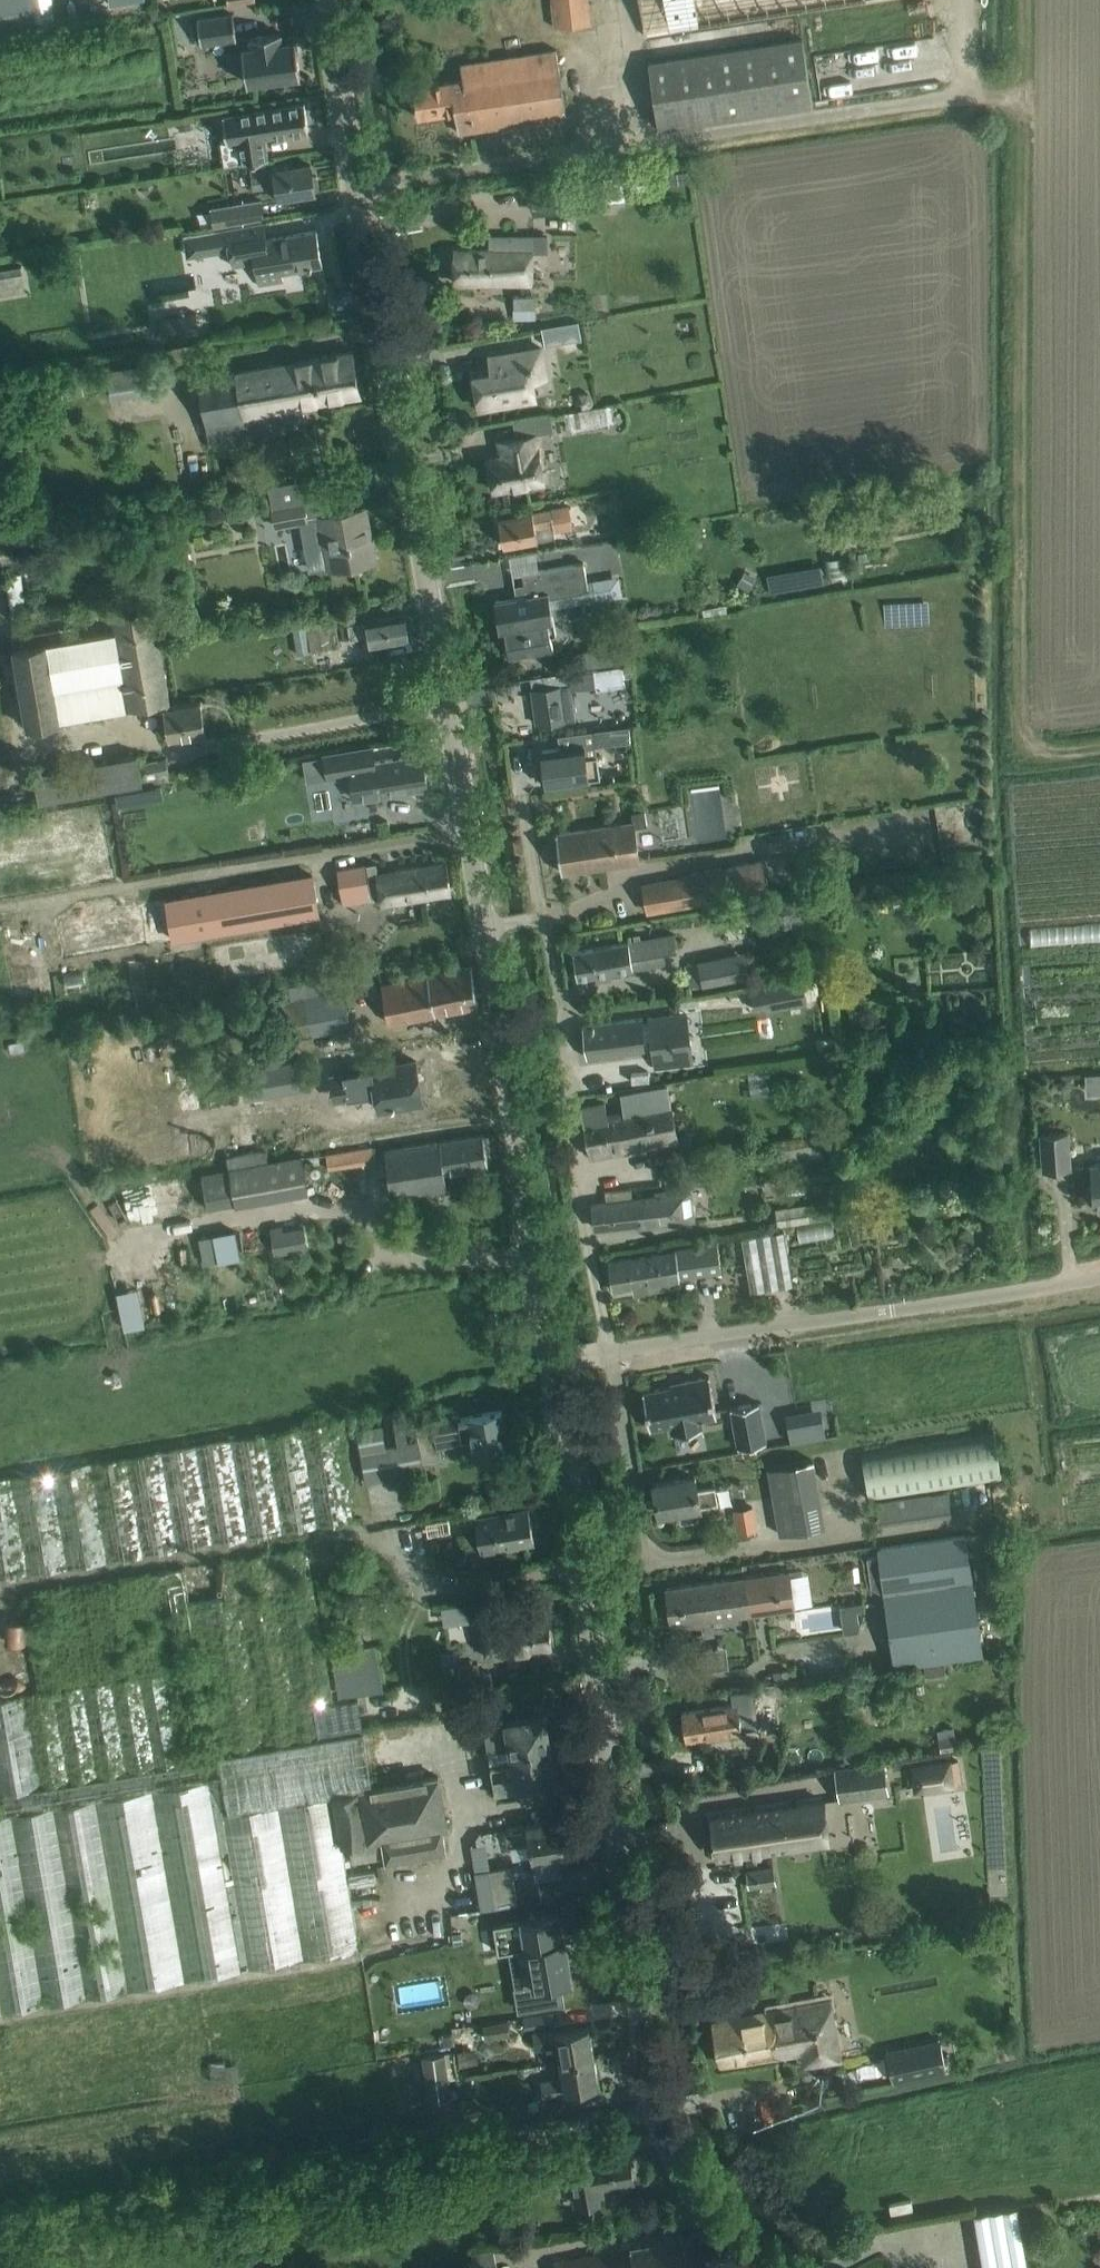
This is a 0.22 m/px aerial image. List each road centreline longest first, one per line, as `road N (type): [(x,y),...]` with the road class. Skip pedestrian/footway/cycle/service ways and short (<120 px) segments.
road 1 (tertiary): [(766,2267),(685,2176),(657,2113),(634,1992),(550,1362)]
road 2 (tertiary): [(484,926),(328,0)]
road 3 (unclassified): [(608,1353),(1099,1279)]
road 4 (residential): [(608,1353),(541,917)]
road 5 (tertiary): [(550,1362),(484,926)]
road 6 (residential): [(647,1566),(608,1353)]

